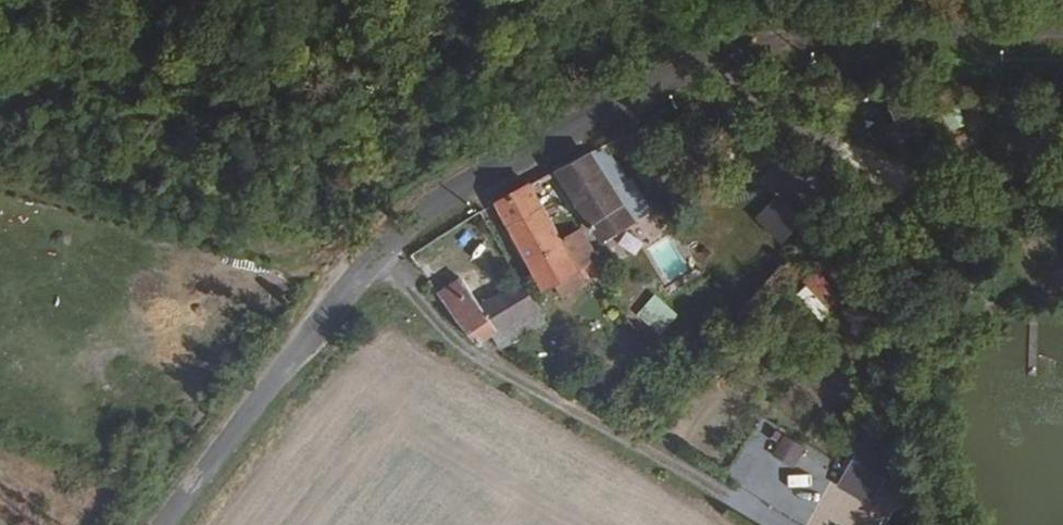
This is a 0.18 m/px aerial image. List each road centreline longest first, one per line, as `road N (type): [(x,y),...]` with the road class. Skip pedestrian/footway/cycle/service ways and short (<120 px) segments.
road 1 (unclassified): [(1062,53),(830,57),(598,106),(423,206),(345,274)]
road 2 (track): [(794,524),(473,351),(371,248)]
road 3 (track): [(345,274),(0,174)]
road 4 (unclassified): [(151,524),(345,274)]

